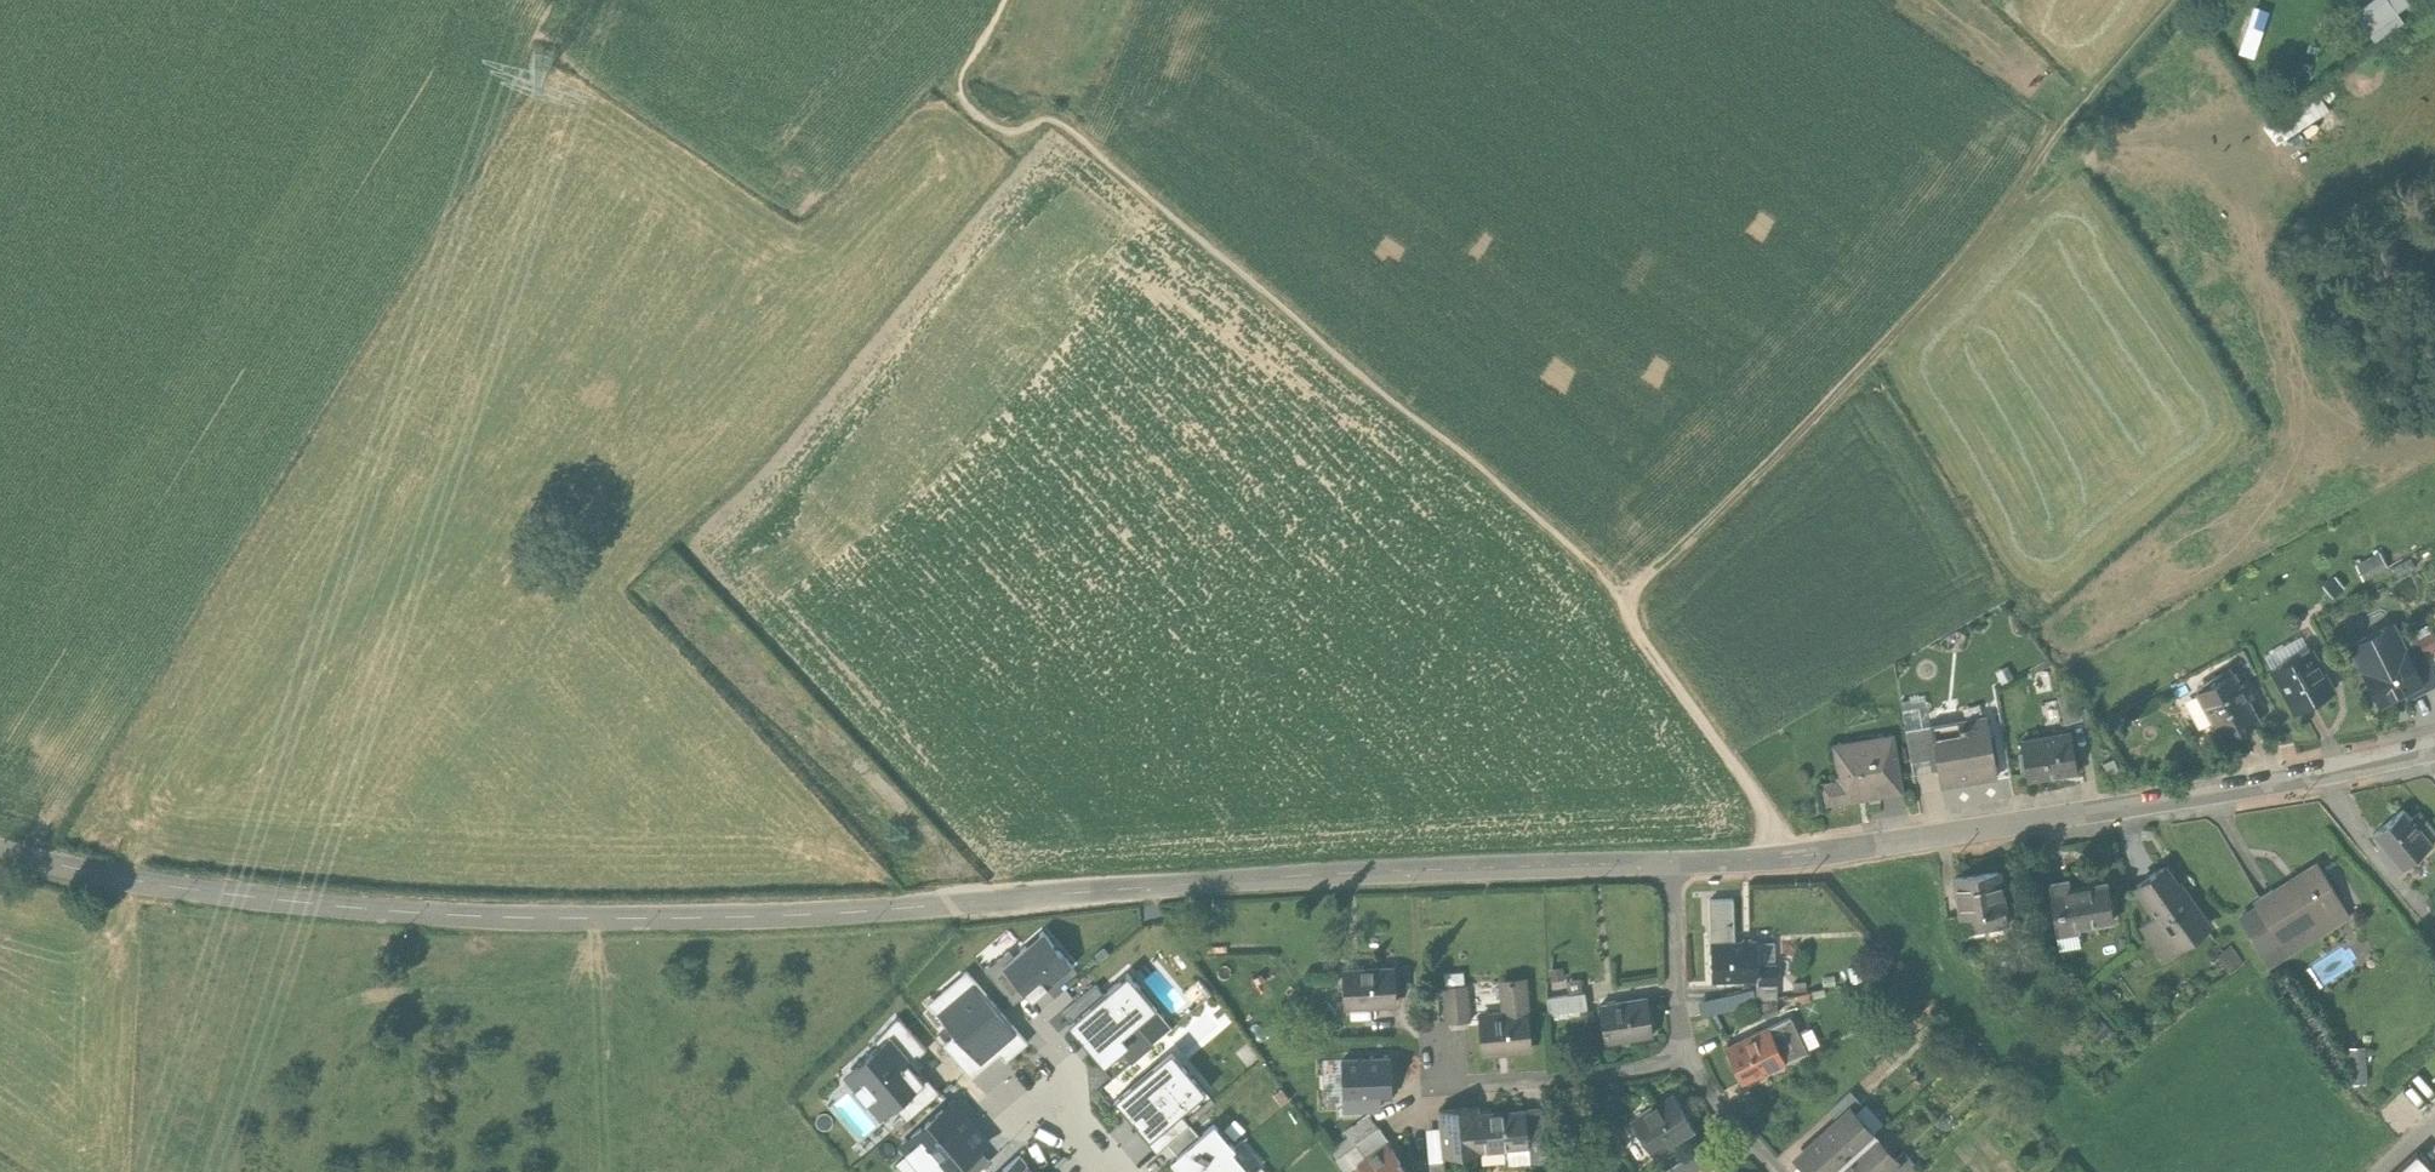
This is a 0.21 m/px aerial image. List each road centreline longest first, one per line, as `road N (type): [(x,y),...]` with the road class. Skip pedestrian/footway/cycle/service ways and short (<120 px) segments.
road 1 (tertiary): [(0,852),(81,878),(404,914),(626,918),(826,914),(1251,882),(1670,865)]
road 2 (track): [(2181,0),(1840,407),(1631,611),(1634,638),(1797,857)]
road 3 (track): [(1634,638),(1061,113),(1029,148),(957,82),(1003,0)]
road 4 (tertiary): [(1670,865),(2015,827),(2275,786),(2434,749)]
road 5 (residential): [(1690,1061),(1444,1090),(1442,1050)]
road 6 (residential): [(1670,865),(1690,1061)]
road 7 (residential): [(1690,1061),(1722,1114),(1774,1171)]

